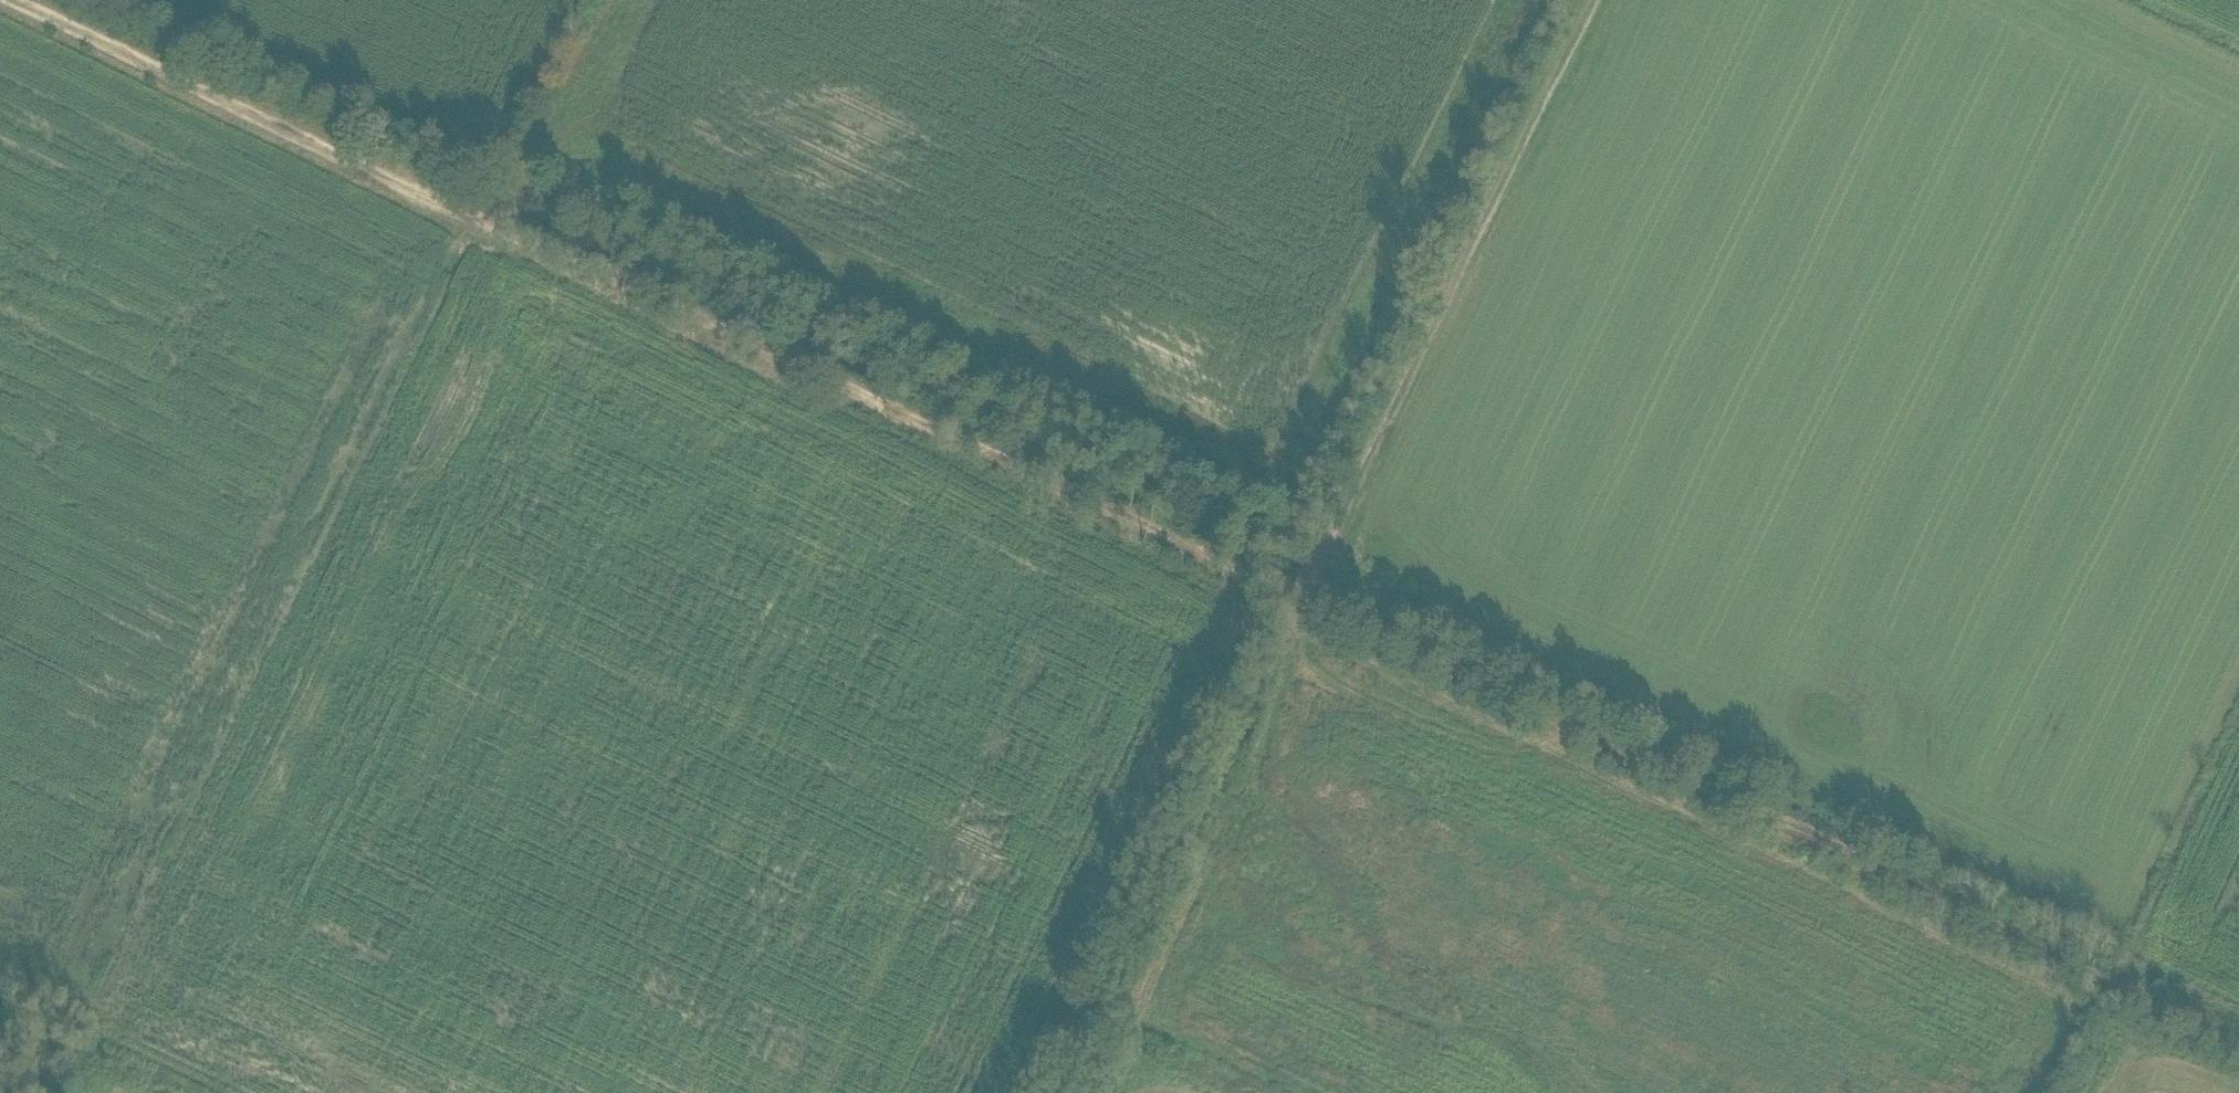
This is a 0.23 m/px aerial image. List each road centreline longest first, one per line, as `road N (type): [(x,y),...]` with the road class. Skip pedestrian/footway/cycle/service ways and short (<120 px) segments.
road 1 (track): [(1294,601),(18,0)]
road 2 (track): [(1294,601),(2238,1045)]
road 3 (track): [(1593,0),(1294,601)]

